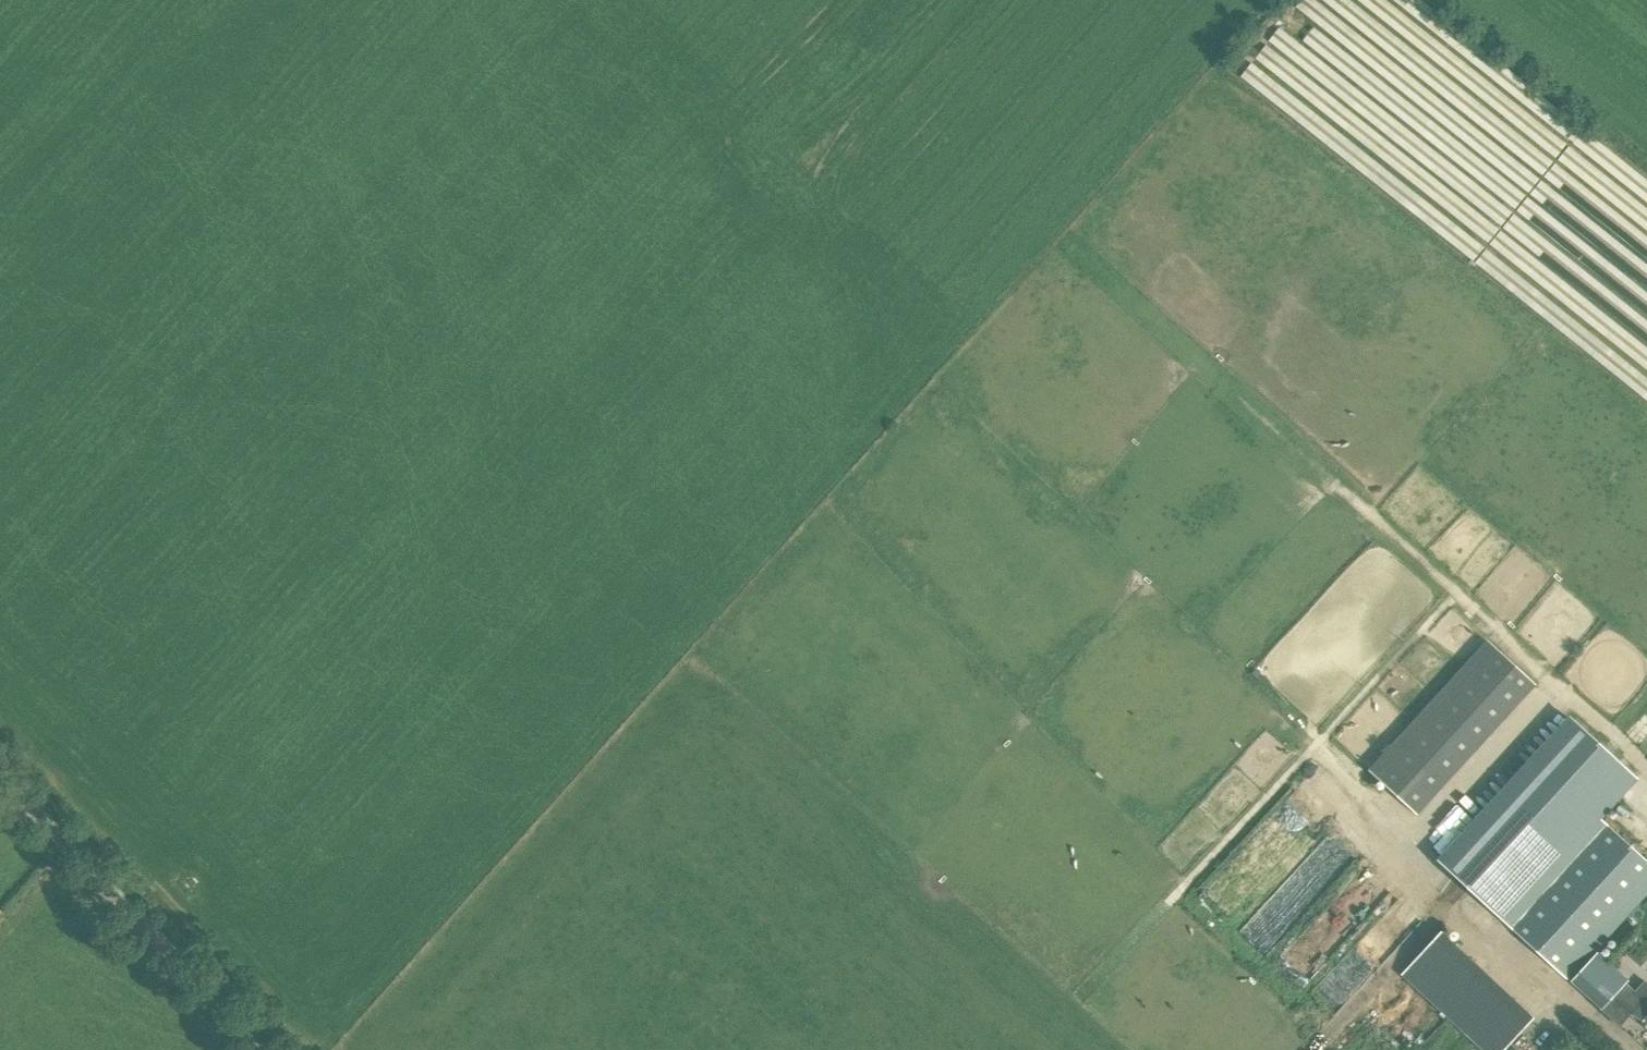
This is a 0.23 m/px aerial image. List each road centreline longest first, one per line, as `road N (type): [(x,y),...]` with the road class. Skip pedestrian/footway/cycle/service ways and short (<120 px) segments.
road 1 (unclassified): [(268,1049),(0,773)]

